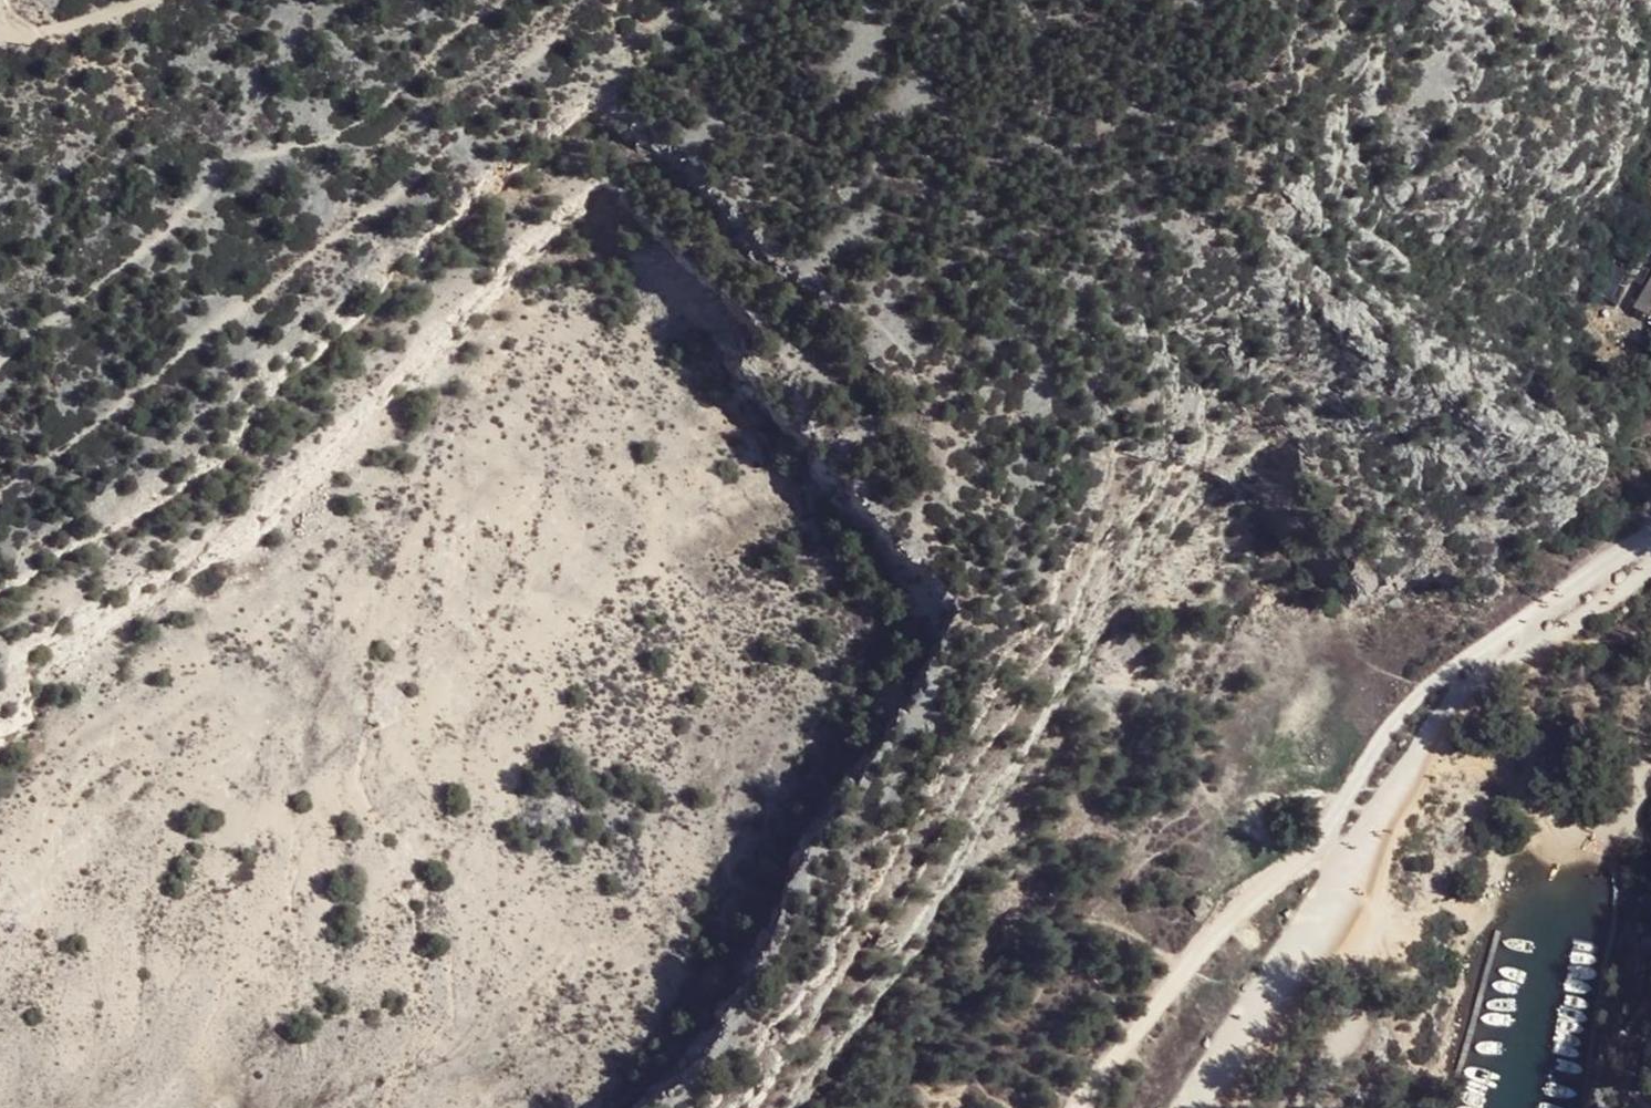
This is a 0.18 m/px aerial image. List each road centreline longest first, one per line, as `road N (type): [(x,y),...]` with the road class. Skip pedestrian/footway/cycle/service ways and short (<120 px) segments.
road 1 (track): [(1650,524),(1410,704),(1319,845),(1182,972),(1075,1107)]
road 2 (track): [(1192,1107),(1428,729),(1465,693),(1650,569)]
road 3 (track): [(0,26),(33,34),(141,0)]

